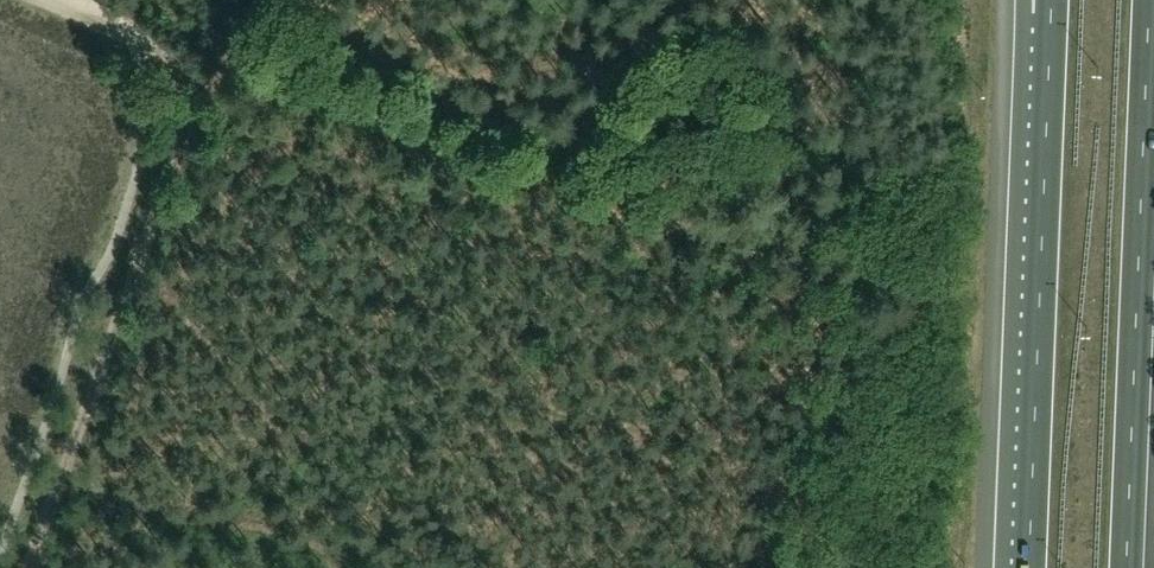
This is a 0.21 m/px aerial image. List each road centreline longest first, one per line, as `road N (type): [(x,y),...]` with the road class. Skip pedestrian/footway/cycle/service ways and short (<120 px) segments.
road 1 (track): [(23,567),(188,97),(166,45),(60,0)]
road 2 (motorway): [(1127,567),(1149,0)]
road 3 (motorway): [(1050,14),(1030,567)]

